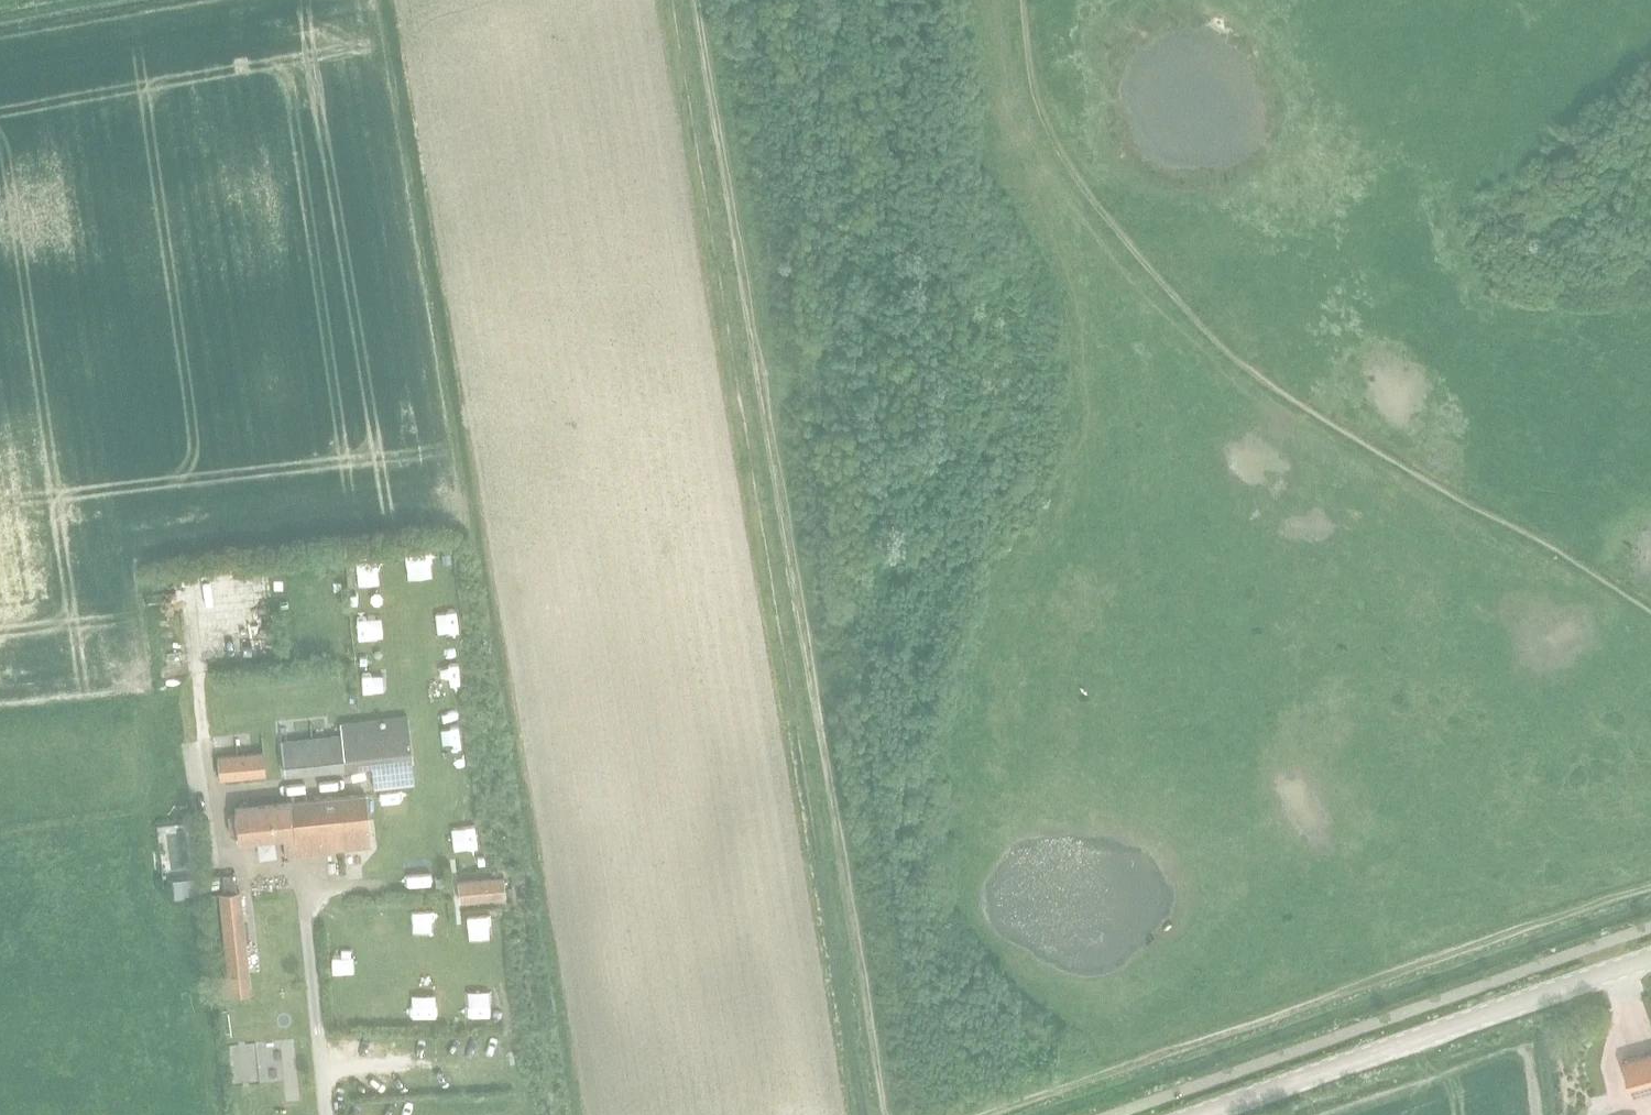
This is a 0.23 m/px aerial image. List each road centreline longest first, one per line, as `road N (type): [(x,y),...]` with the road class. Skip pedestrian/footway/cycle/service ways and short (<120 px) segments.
road 1 (unclassified): [(1201,1114),(1650,957)]

